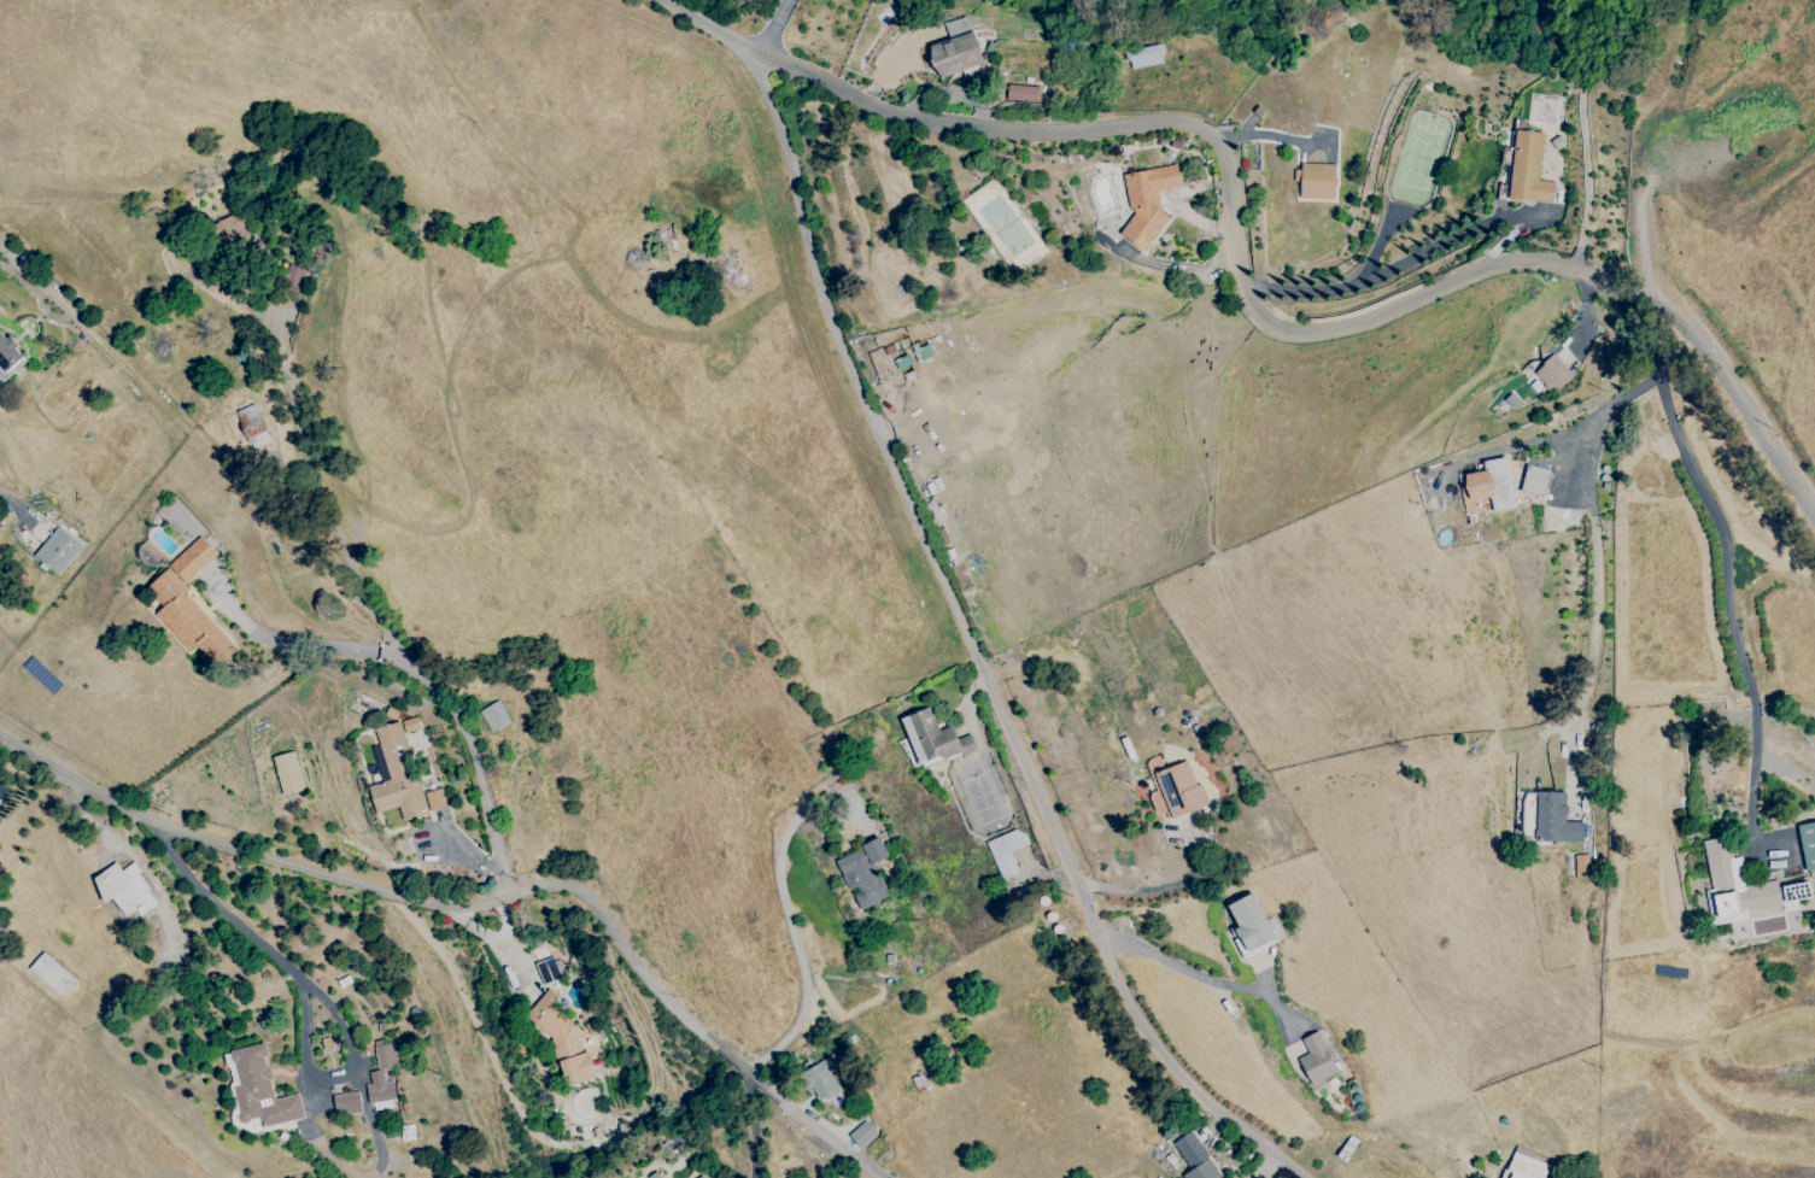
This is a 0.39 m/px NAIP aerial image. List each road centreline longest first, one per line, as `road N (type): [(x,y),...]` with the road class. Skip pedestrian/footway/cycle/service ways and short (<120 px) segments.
road 1 (residential): [(665,0),(759,54),(822,292),(861,392),(1114,968),(1179,1083),(1303,1177)]
road 2 (residential): [(759,54),(906,122),(1044,142),(1164,125),(1212,133),(1231,166),(1254,310),(1270,326),(1324,329),(1527,257),(1558,264),(1629,303)]
road 3 (residential): [(0,733),(136,814),(195,837),(425,903),(464,908),(508,899)]
road 4 (residential): [(508,899),(545,885),(567,887),(683,1015),(883,1177)]
road 5 (residential): [(136,814),(374,1177)]
road 6 (residential): [(364,602),(462,726),(508,899)]
road 7 (residential): [(1814,496),(1669,313),(1653,300),(1629,303)]

